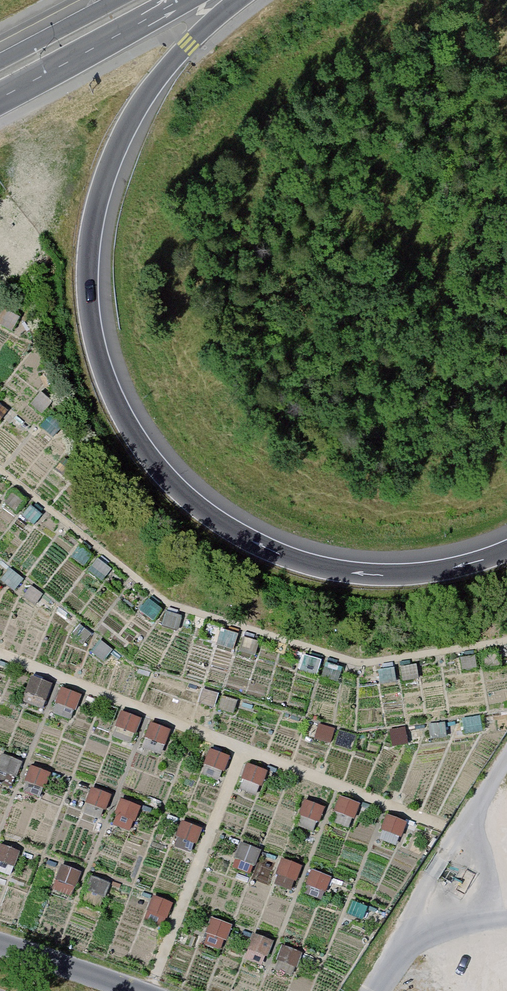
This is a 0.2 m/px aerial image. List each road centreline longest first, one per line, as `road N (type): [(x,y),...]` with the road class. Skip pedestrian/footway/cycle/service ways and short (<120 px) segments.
road 1 (motorway): [(506,548),(413,571),(297,558),(195,501),(124,413),(92,304),(103,196),(145,101),(232,0)]
road 2 (primary): [(0,107),(184,0)]
road 3 (unclassified): [(140,990),(0,945)]

